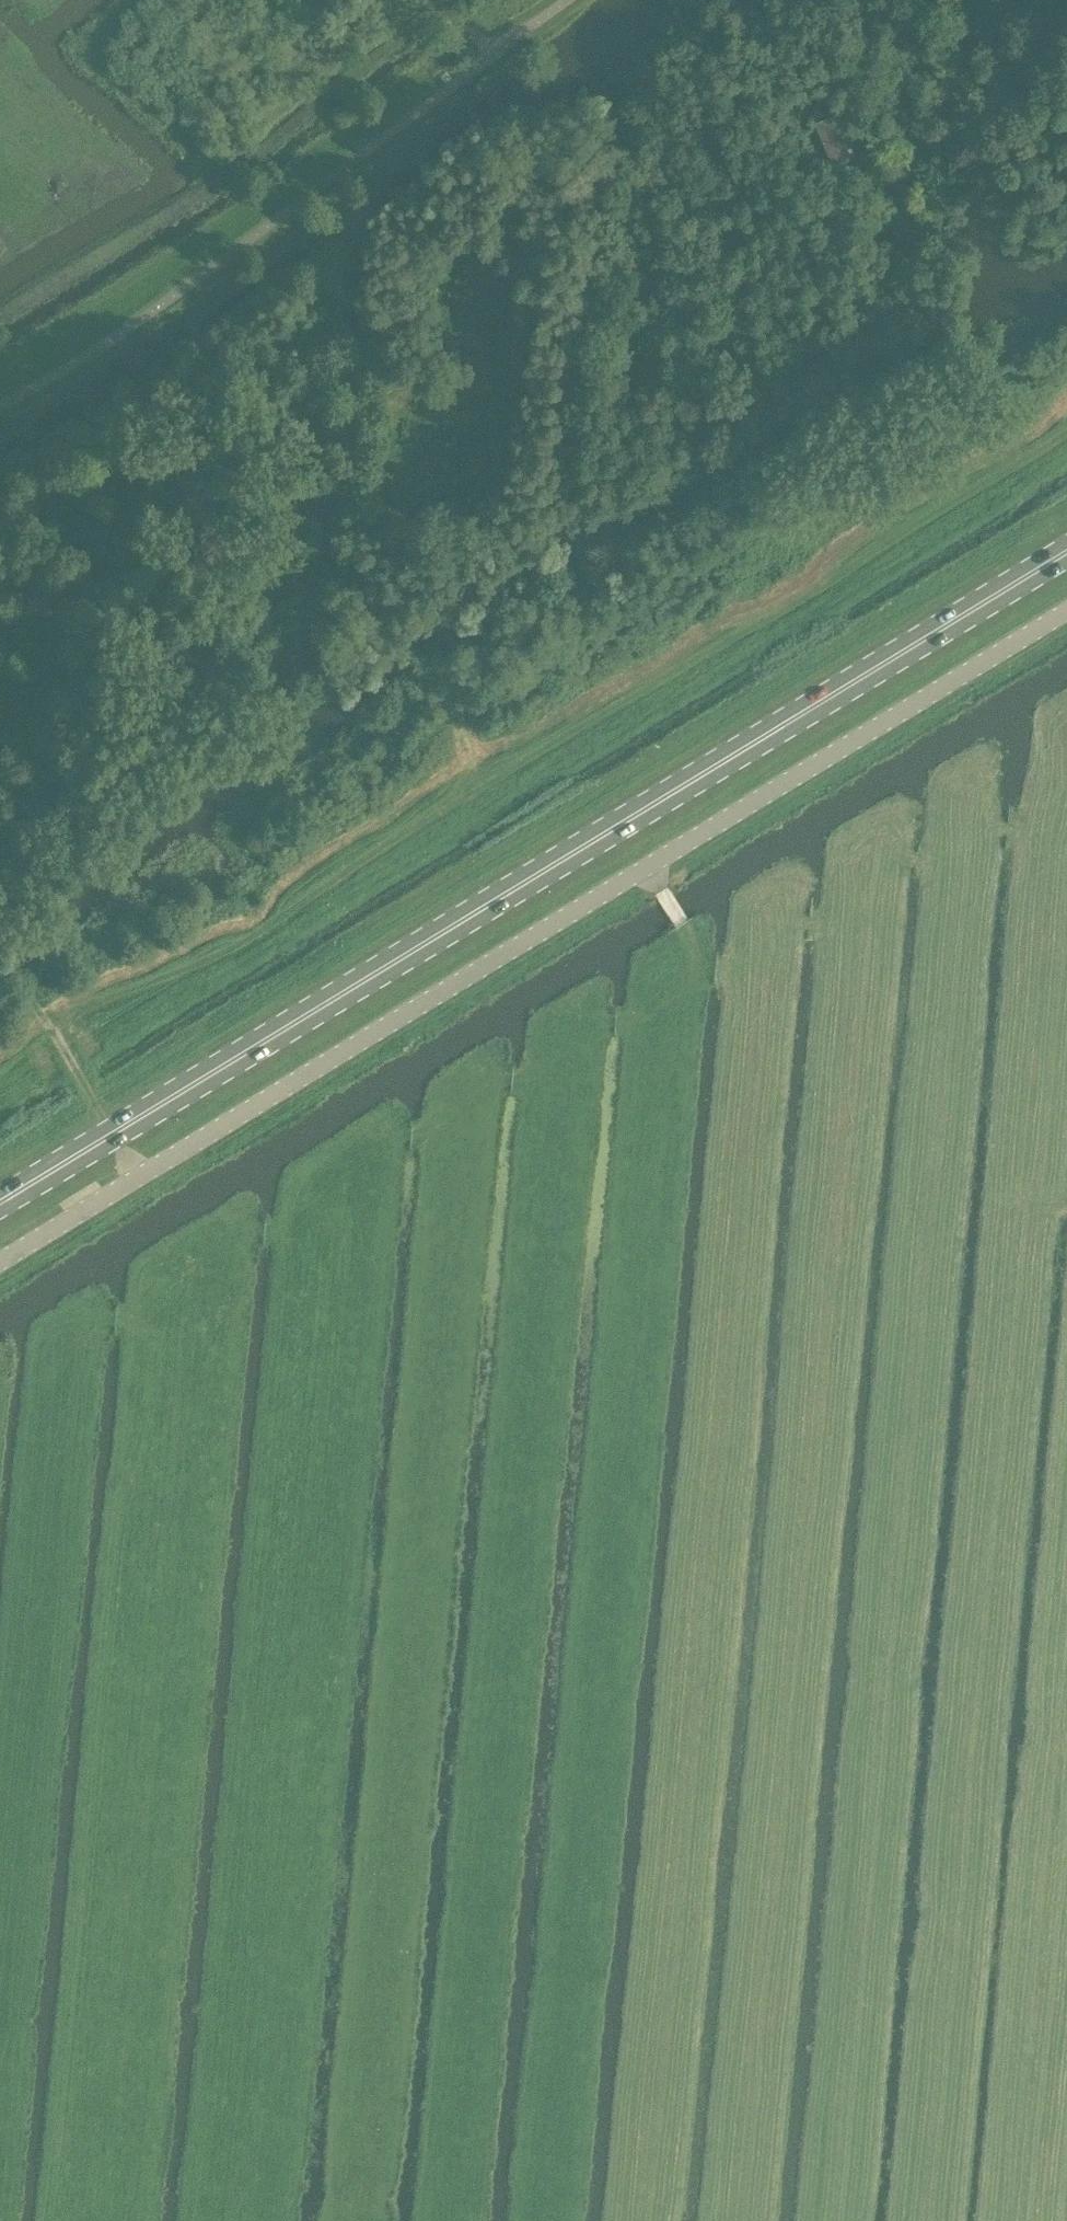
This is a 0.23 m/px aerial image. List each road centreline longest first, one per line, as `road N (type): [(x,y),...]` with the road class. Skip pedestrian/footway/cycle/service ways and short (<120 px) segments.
road 1 (unclassified): [(0,1257),(1066,602)]
road 2 (primary): [(0,1203),(1066,552)]
road 3 (track): [(140,1175),(32,992)]

